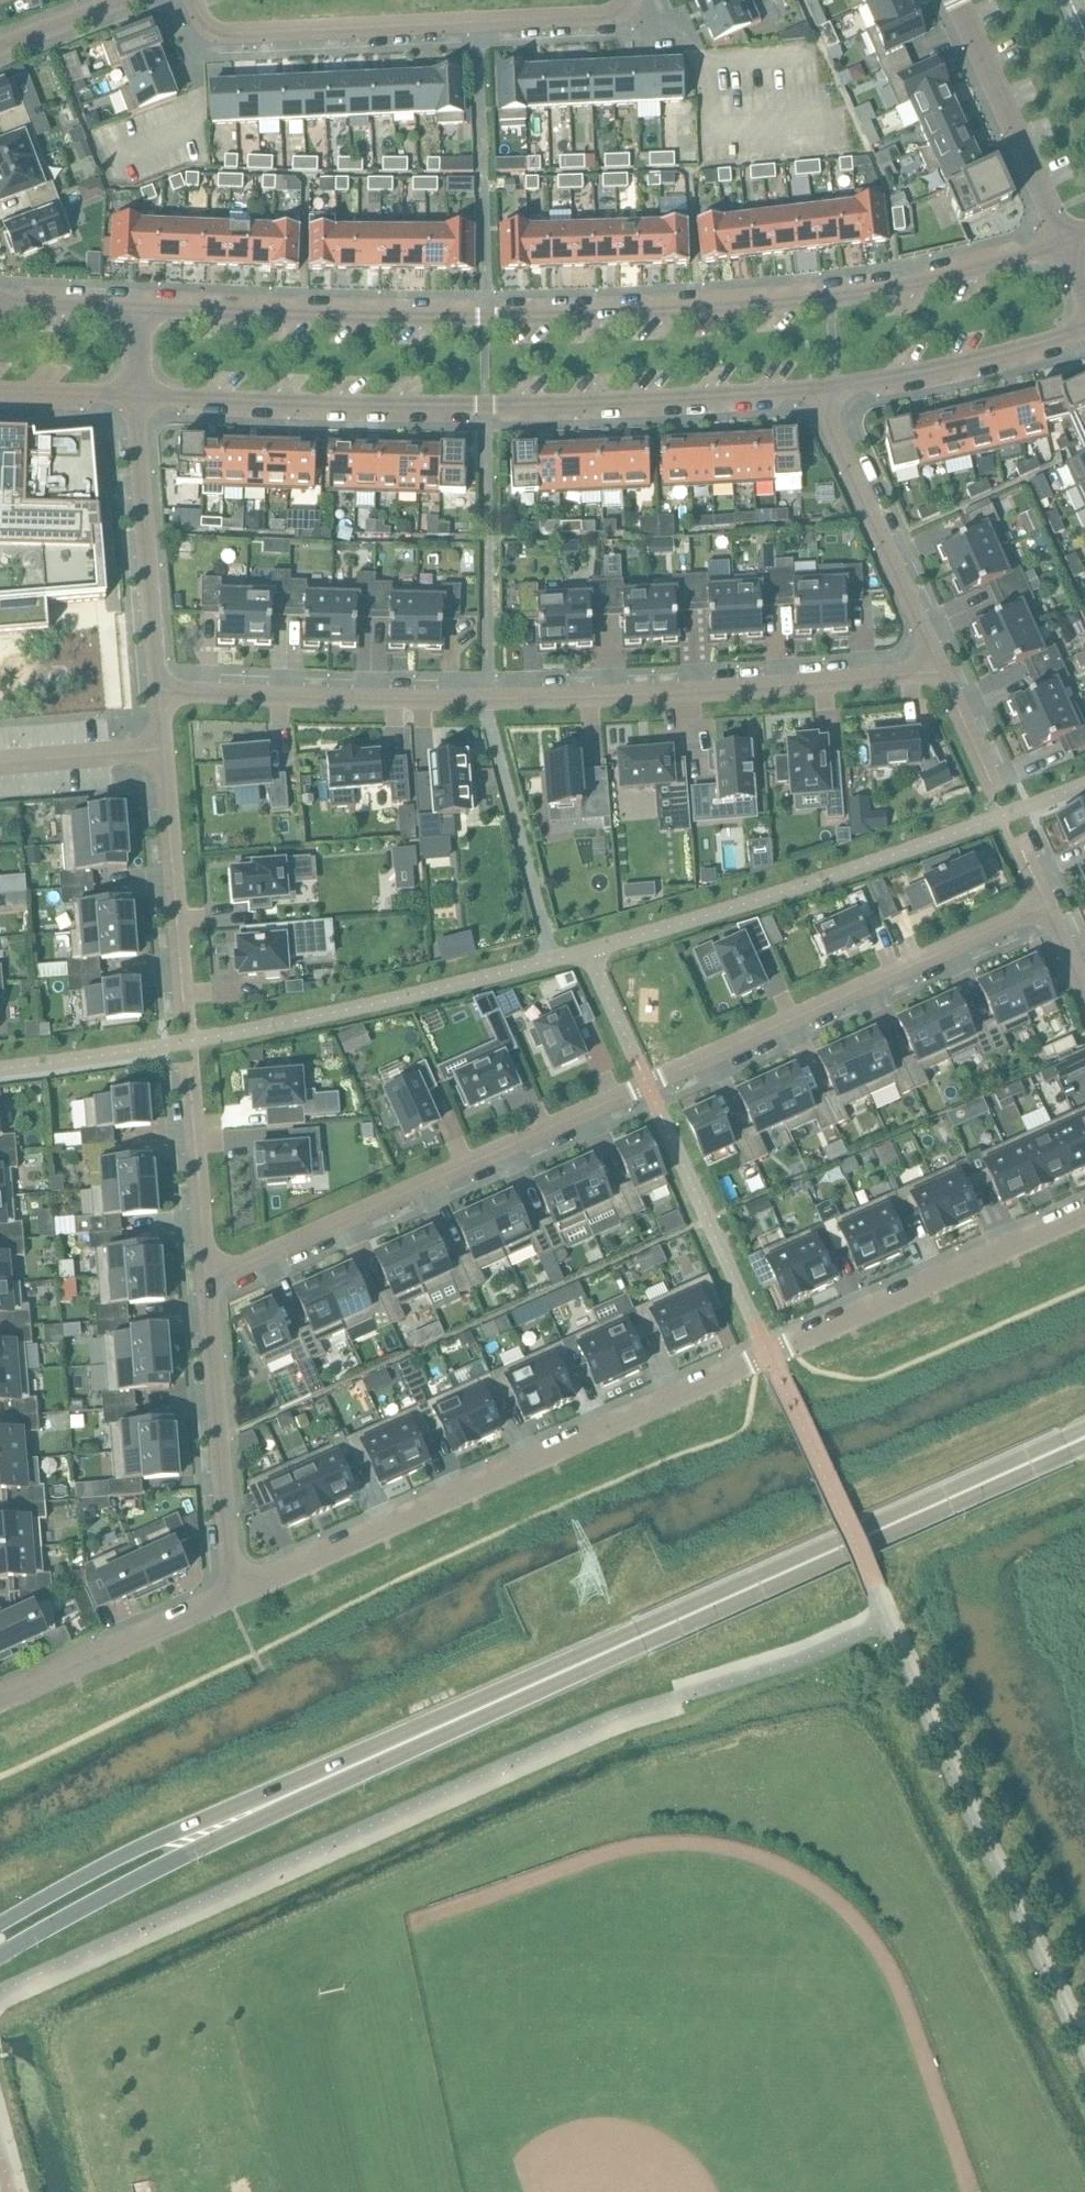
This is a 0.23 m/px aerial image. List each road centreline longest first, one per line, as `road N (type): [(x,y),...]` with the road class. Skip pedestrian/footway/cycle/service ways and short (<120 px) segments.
road 1 (unclassified): [(1062,242),(865,294),(655,313),(486,318),(134,304)]
road 2 (residential): [(231,1596),(1084,1211)]
road 3 (residential): [(1049,907),(230,1270),(206,1271)]
road 4 (tertiary): [(251,1814),(1084,1438)]
road 5 (residential): [(941,673),(691,694),(490,700),(156,691)]
road 6 (unclassified): [(136,395),(486,405),(830,387)]
road 7 (residential): [(628,0),(603,16),(227,38),(205,30),(194,0)]
road 8 (residential): [(231,1596),(206,1271)]
road 9 (residential): [(941,673),(831,415),(830,387)]
road 10 (residential): [(156,691),(136,395)]
road 11 (tertiary): [(0,1953),(251,1814)]
road 12 (tertiary): [(251,1814),(153,1841),(0,1920)]
road 13 (residential): [(955,0),(1062,242)]
road 14 (residential): [(185,1011),(161,749)]
road 15 (unclassified): [(830,387),(1084,330)]
road 16 (residential): [(0,1702),(231,1596)]
road 17 (residential): [(206,1271),(190,1070)]
road 18 (residential): [(161,749),(0,762)]
road 19 (unclassified): [(0,391),(136,395)]
road 20 (unclassified): [(134,304),(0,301)]
road 21 (residential): [(123,0),(0,46)]
road 22 (residential): [(991,784),(941,673)]

